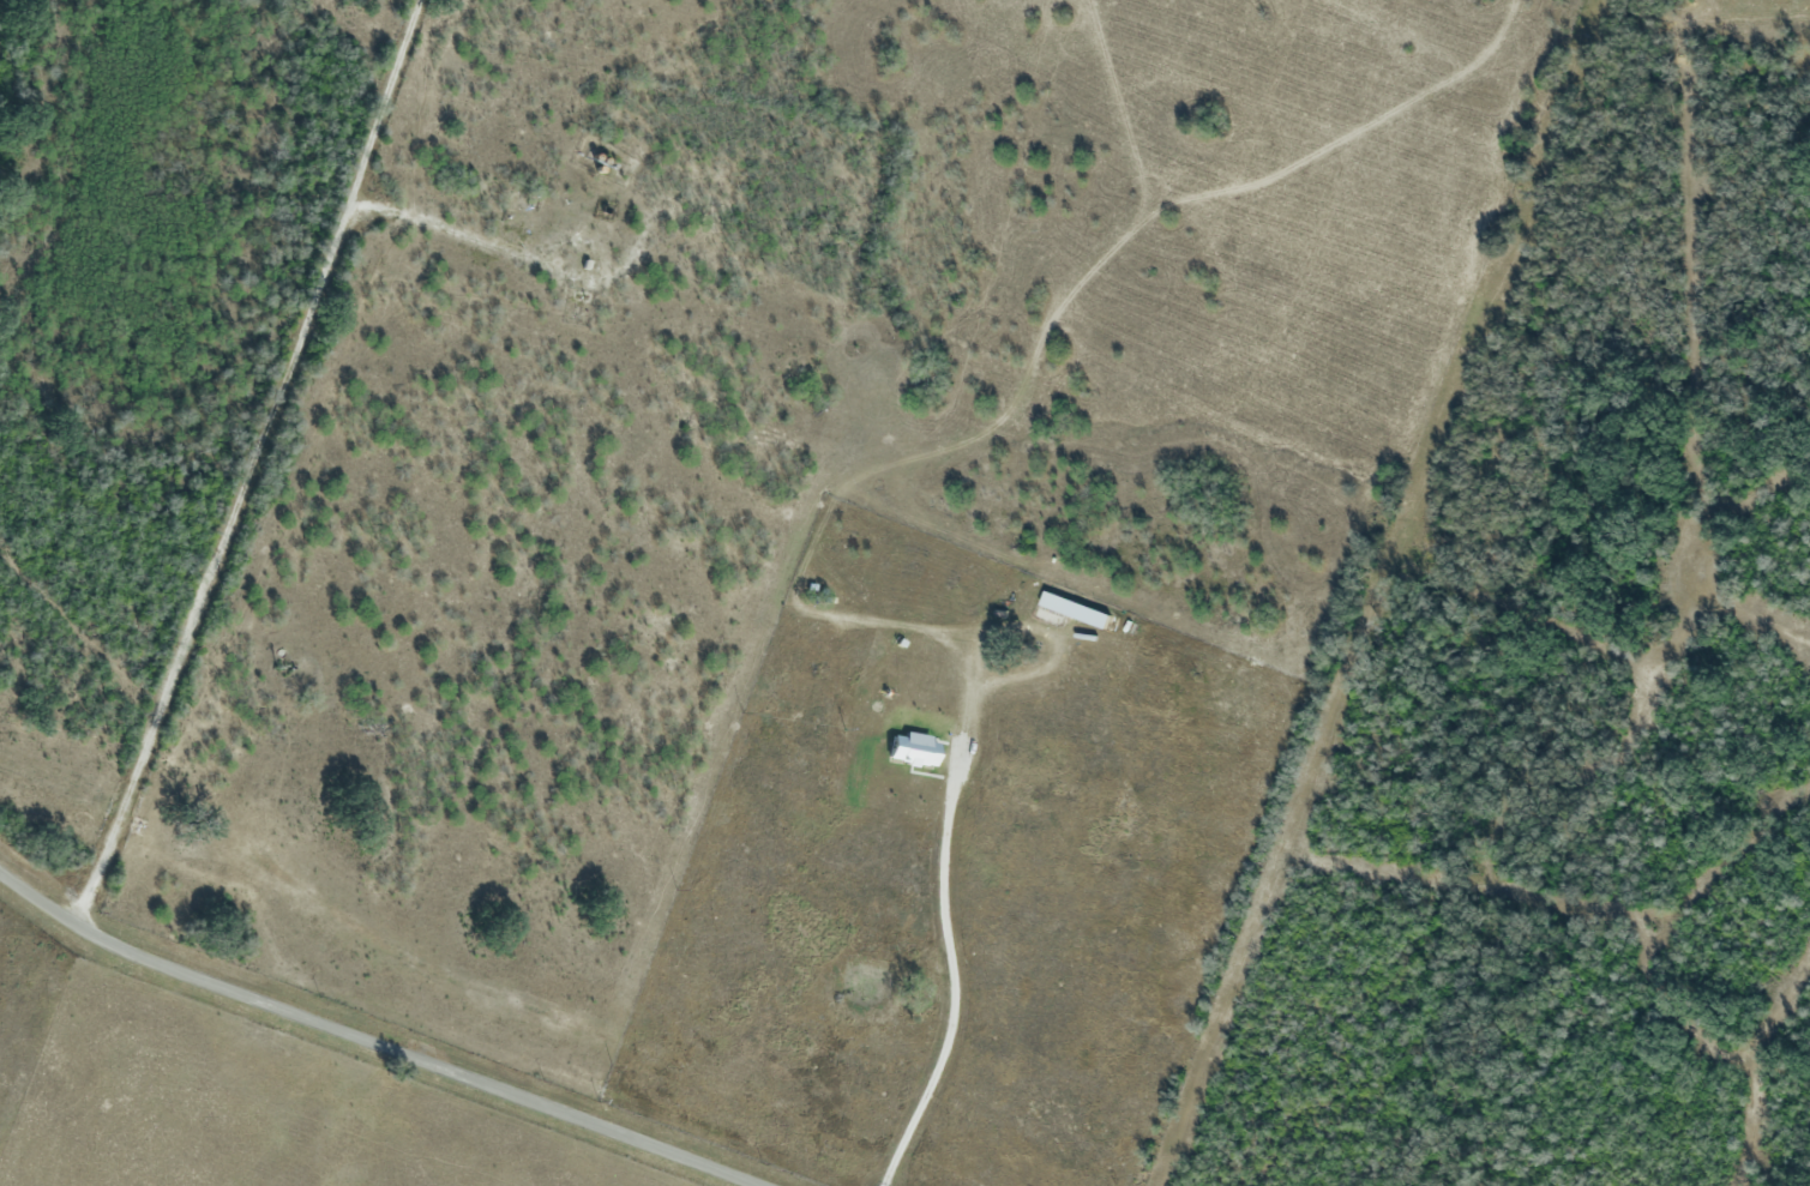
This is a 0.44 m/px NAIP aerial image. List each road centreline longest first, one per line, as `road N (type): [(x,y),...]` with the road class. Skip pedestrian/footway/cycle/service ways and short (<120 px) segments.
road 1 (residential): [(71,923),(415,0)]
road 2 (residential): [(748,1185),(71,923)]

